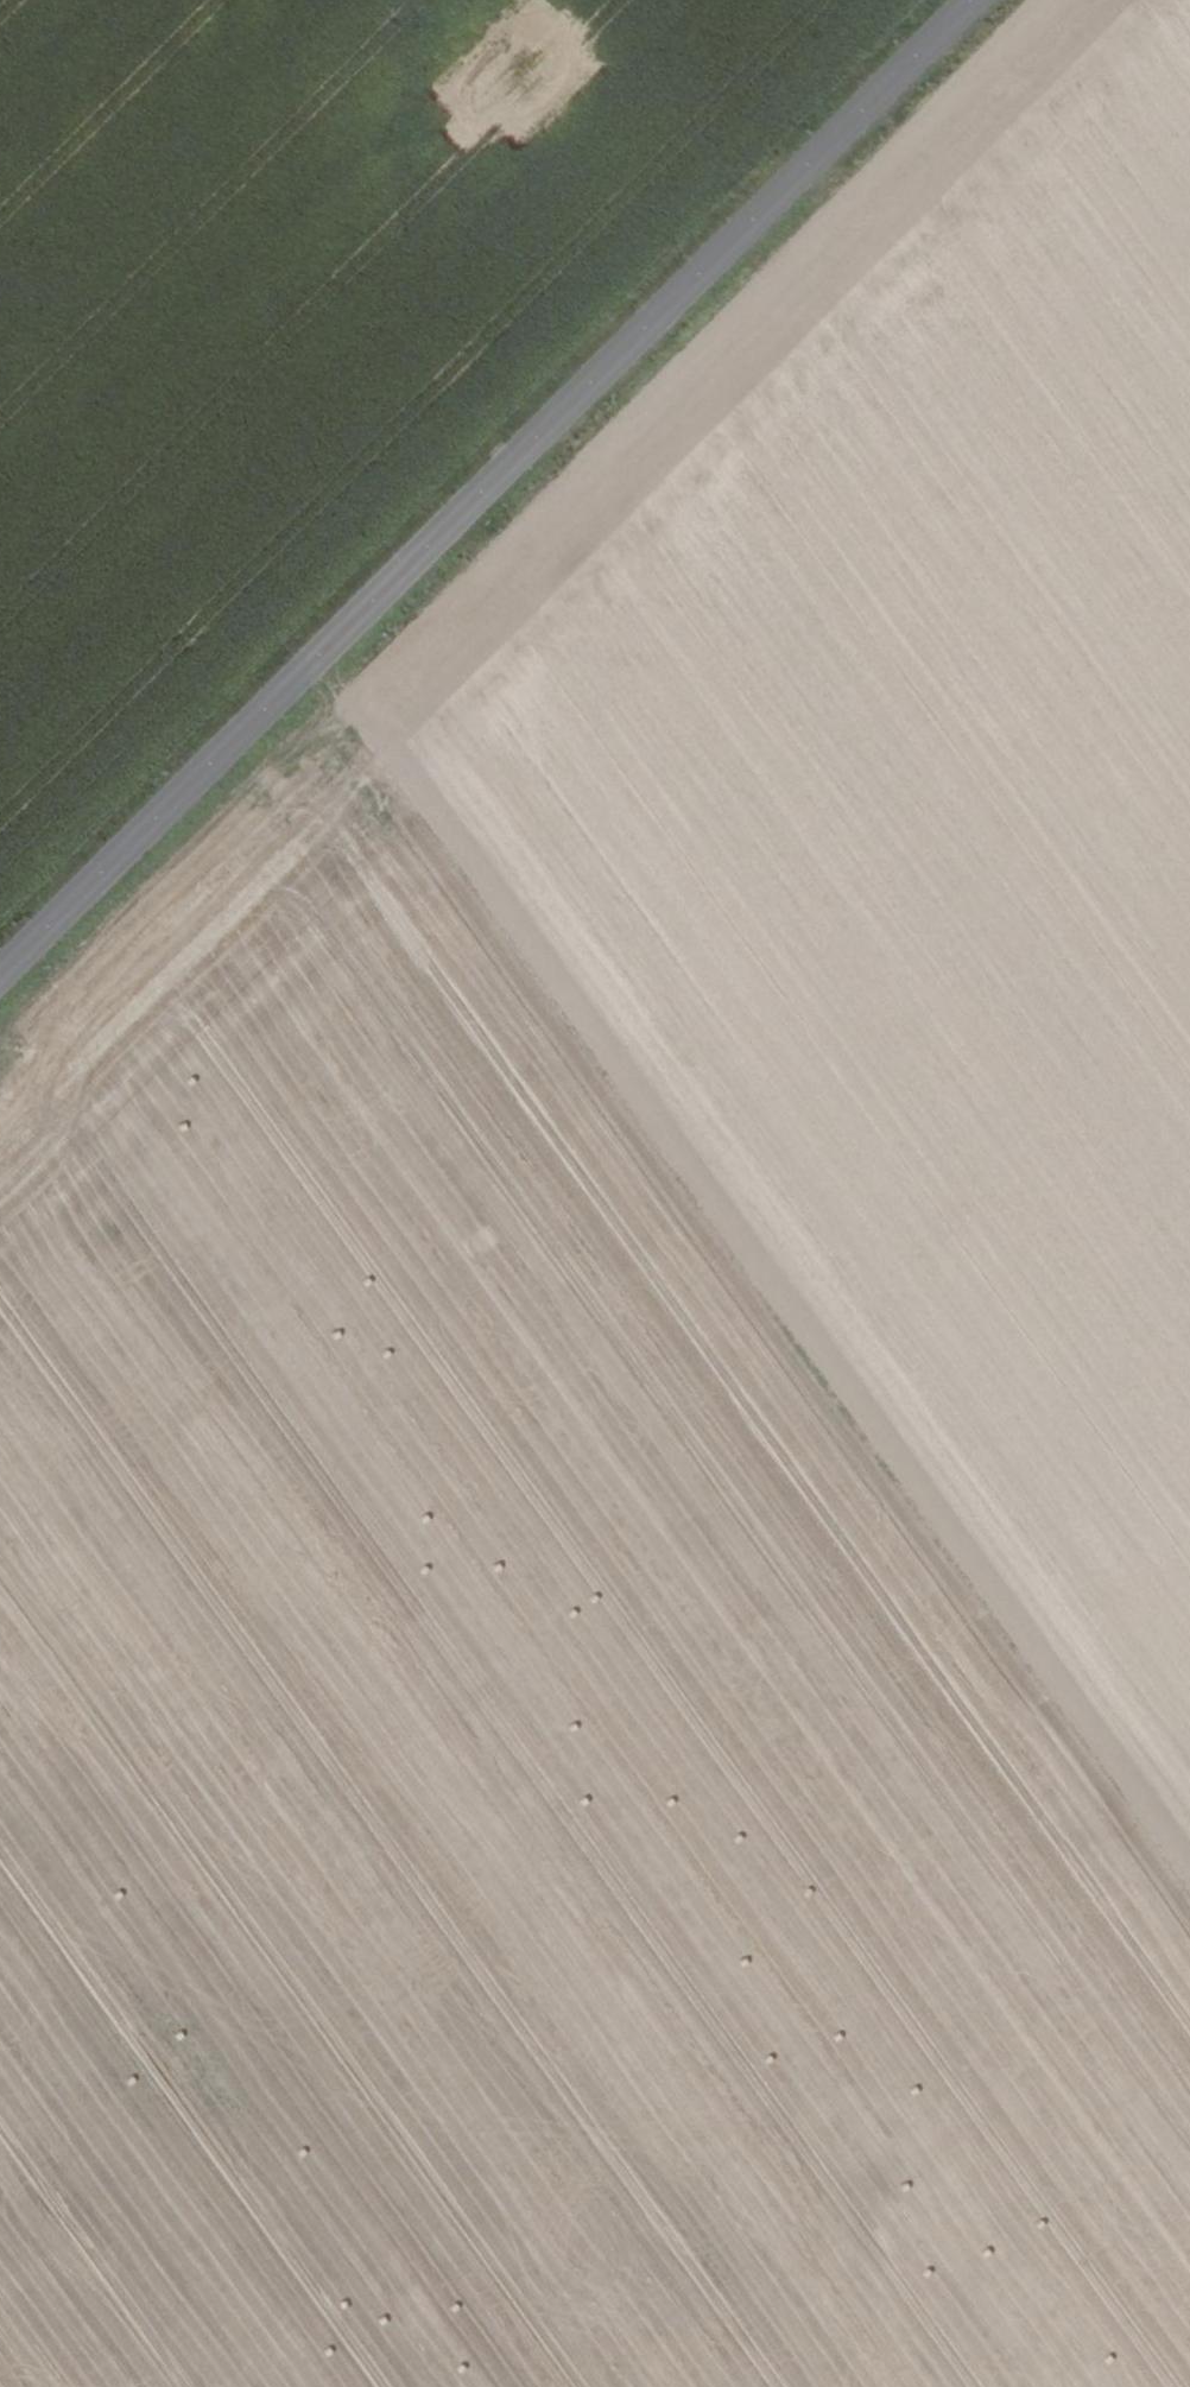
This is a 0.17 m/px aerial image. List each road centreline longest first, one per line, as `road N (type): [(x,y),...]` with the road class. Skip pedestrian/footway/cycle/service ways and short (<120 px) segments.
road 1 (tertiary): [(0,976),(973,0)]

